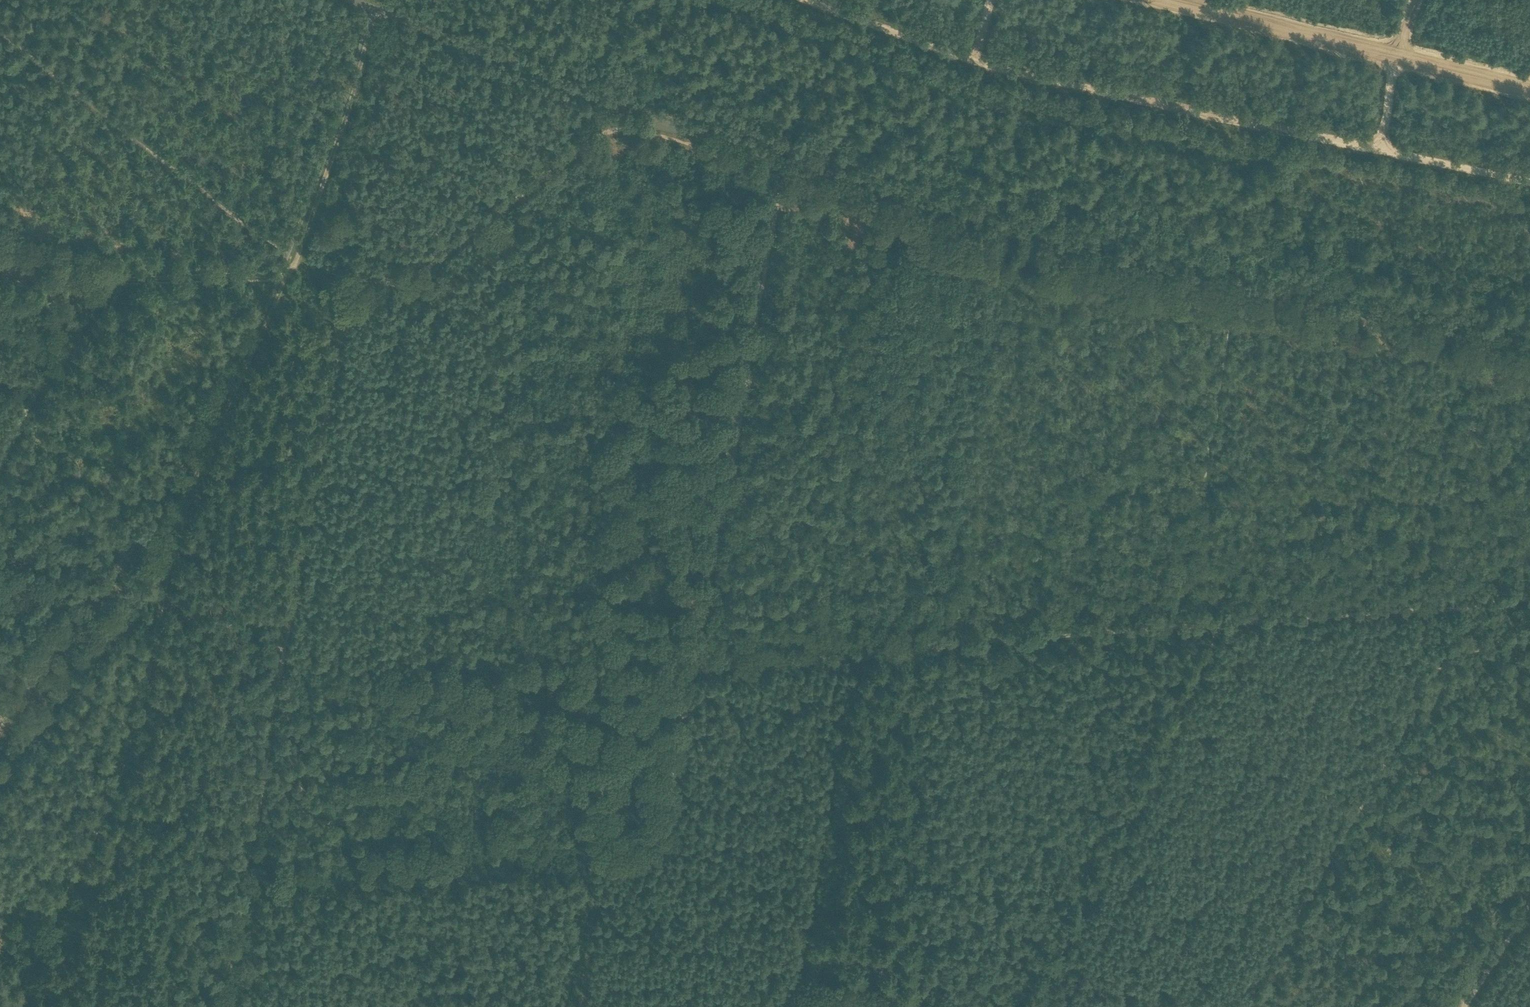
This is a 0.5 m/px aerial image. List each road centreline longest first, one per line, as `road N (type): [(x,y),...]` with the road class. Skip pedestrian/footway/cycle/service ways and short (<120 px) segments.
road 1 (unclassified): [(1529,351),(958,231),(353,0)]
road 2 (track): [(22,1006),(101,822),(204,457),(294,264),(394,284),(590,141),(648,128)]
road 3 (track): [(256,768),(344,318),(394,284)]
road 4 (track): [(784,179),(685,671)]
road 5 (track): [(1035,1006),(1227,619)]
road 6 (track): [(270,683),(692,639)]
road 7 (track): [(685,671),(265,716)]
road 8 (track): [(578,1006),(593,910),(583,855),(644,847),(666,825),(685,671)]
road 9 (track): [(1529,90),(1168,0)]
road 10 (track): [(917,1006),(897,650)]
road 11 (track): [(189,480),(0,724)]
road 12 (track): [(0,280),(281,272),(294,264)]
road 13 (track): [(897,650),(1191,622)]
road 14 (track): [(237,884),(516,861)]
road 15 (track): [(378,10),(294,264)]
road 16 (track): [(1191,622),(1439,594)]
road 17 (track): [(217,1006),(256,768)]
road 18 (track): [(1254,1006),(1262,973),(1356,813)]
road 19 (track): [(897,650),(685,671)]
road 20 (track): [(1356,813),(1426,683)]
road 21 (track): [(1529,905),(1466,1006)]

